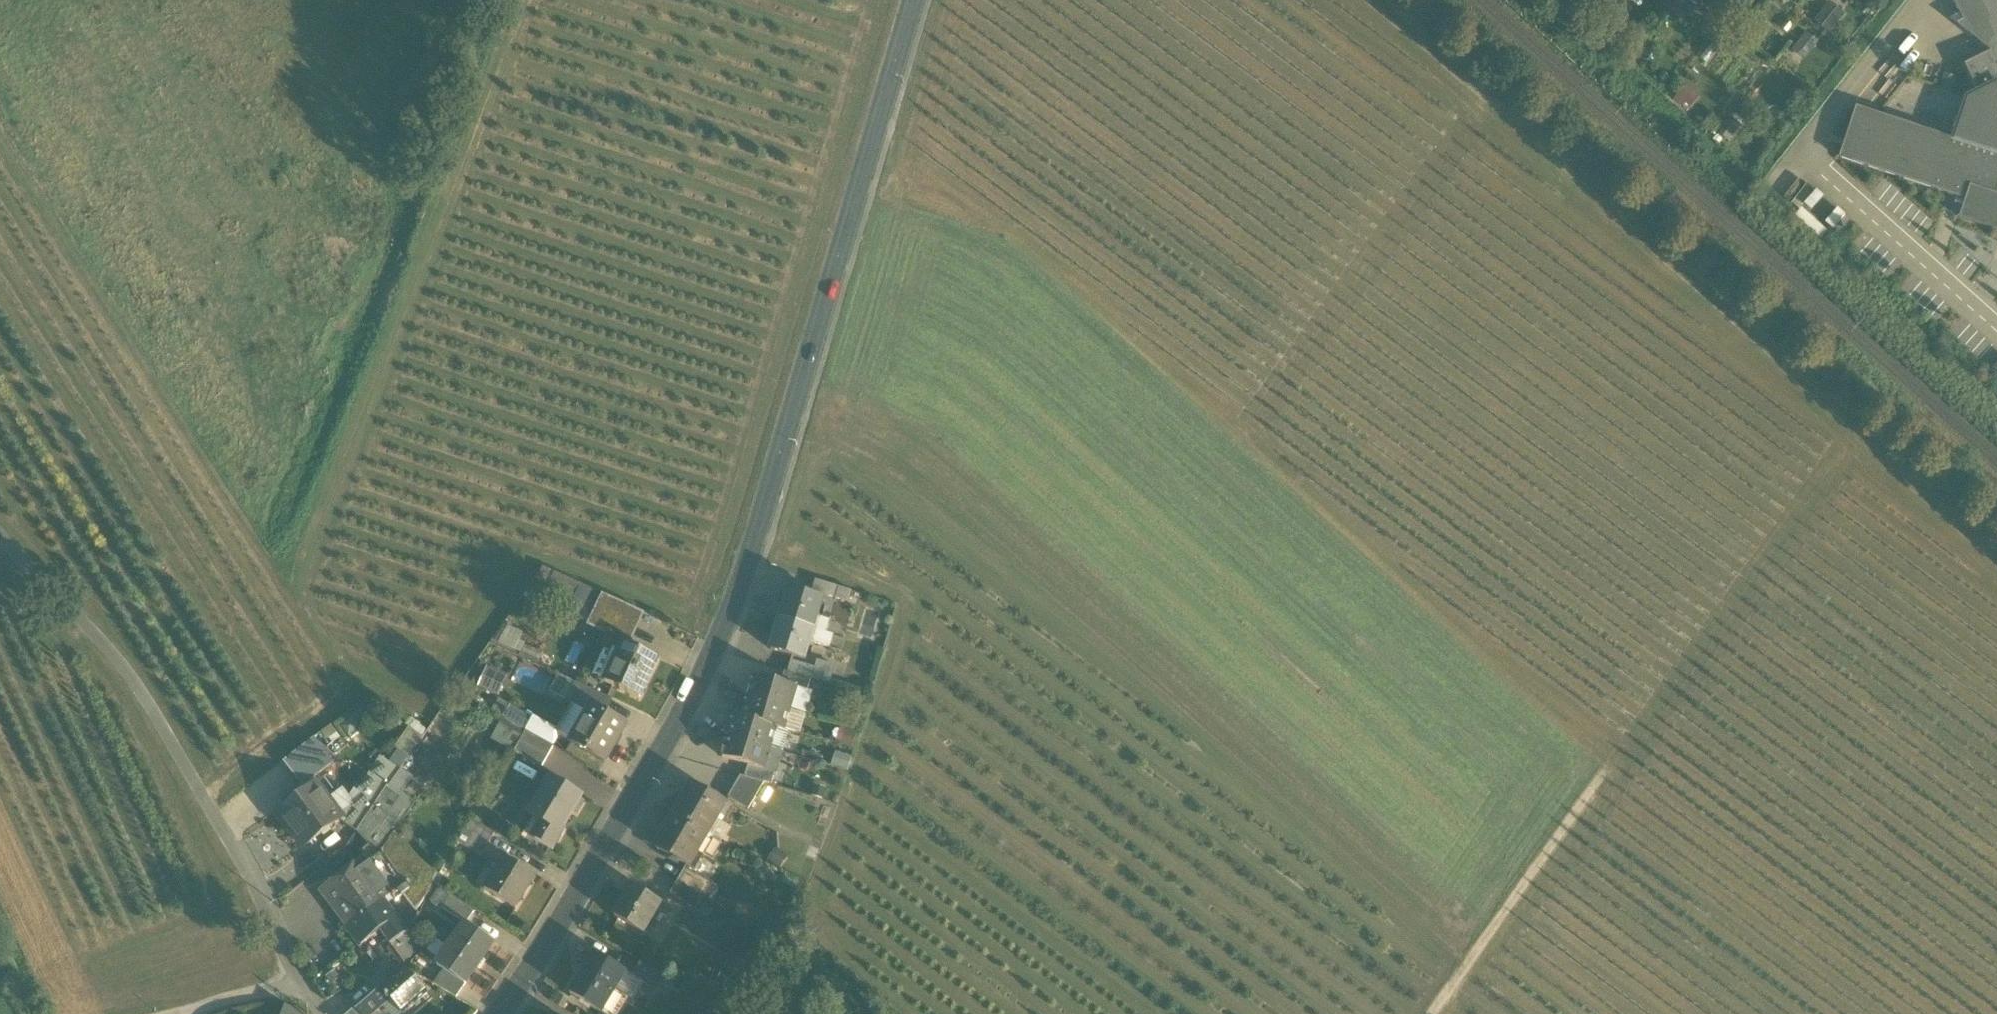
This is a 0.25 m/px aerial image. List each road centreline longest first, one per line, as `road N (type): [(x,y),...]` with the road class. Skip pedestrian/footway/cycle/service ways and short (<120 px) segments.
road 1 (track): [(1612,753),(1035,245)]
road 2 (residential): [(498,1013),(570,913),(731,624),(796,402)]
road 3 (track): [(1837,480),(1612,753),(1430,1013)]
road 4 (residential): [(0,535),(131,672),(262,896),(297,979)]
road 5 (unclassified): [(796,402),(913,0)]

